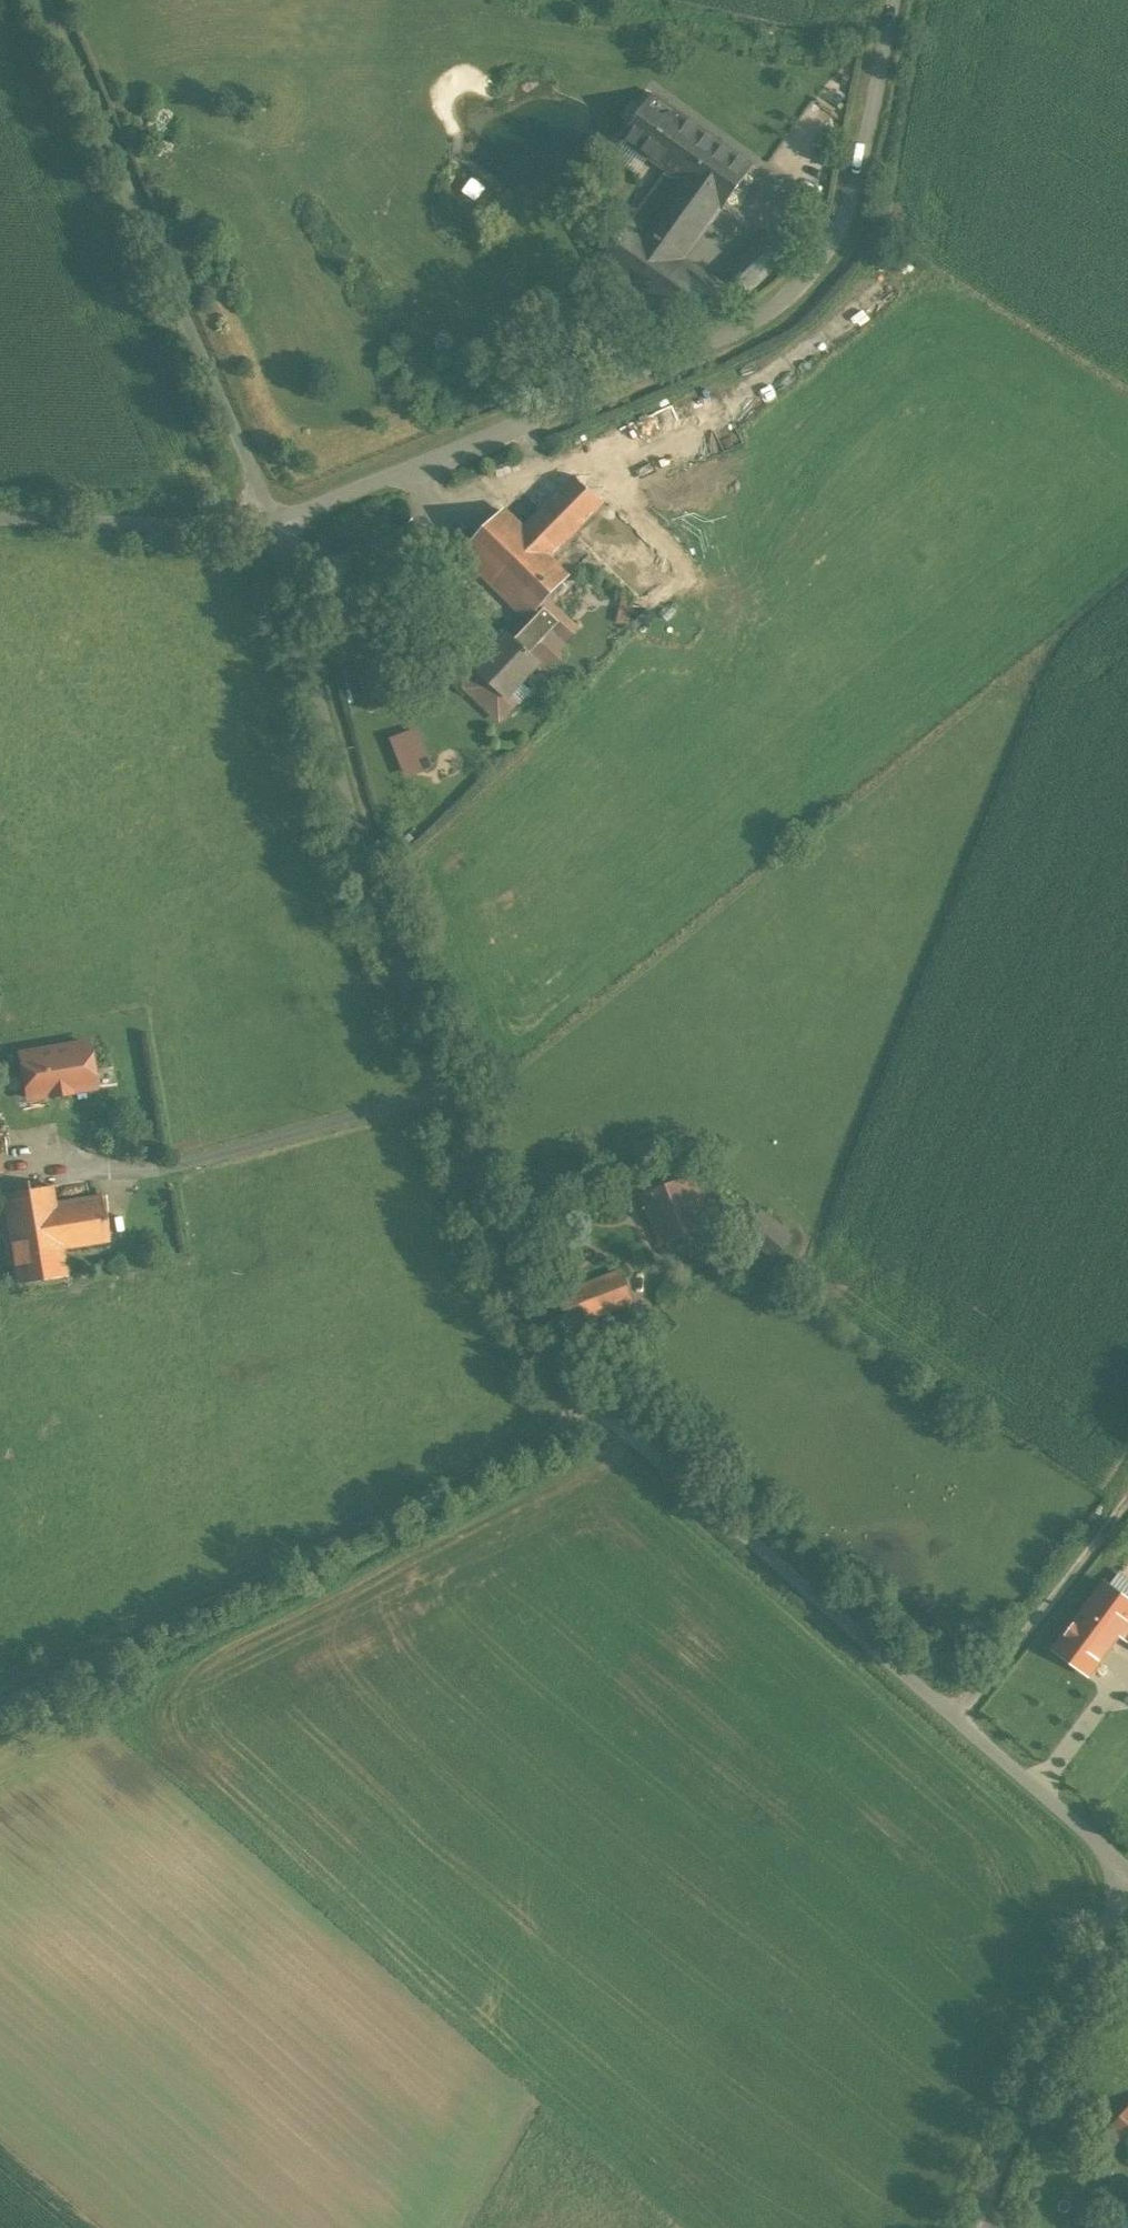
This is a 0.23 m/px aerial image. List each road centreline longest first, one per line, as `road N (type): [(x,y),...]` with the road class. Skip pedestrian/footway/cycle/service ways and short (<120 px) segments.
road 1 (unclassified): [(279,509),(354,793),(502,1232),(542,1317),(625,1415),(1127,1854)]
road 2 (unclassified): [(279,509),(748,318),(793,287),(829,249),(853,201),(895,0)]
road 3 (track): [(596,1387),(378,1508),(0,1686)]
road 4 (unclassified): [(60,0),(279,509)]
road 5 (unclassified): [(1127,1881),(1032,2087),(980,2227)]
road 6 (unclassified): [(0,503),(279,509)]
road 7 (track): [(961,1705),(1127,1494)]

